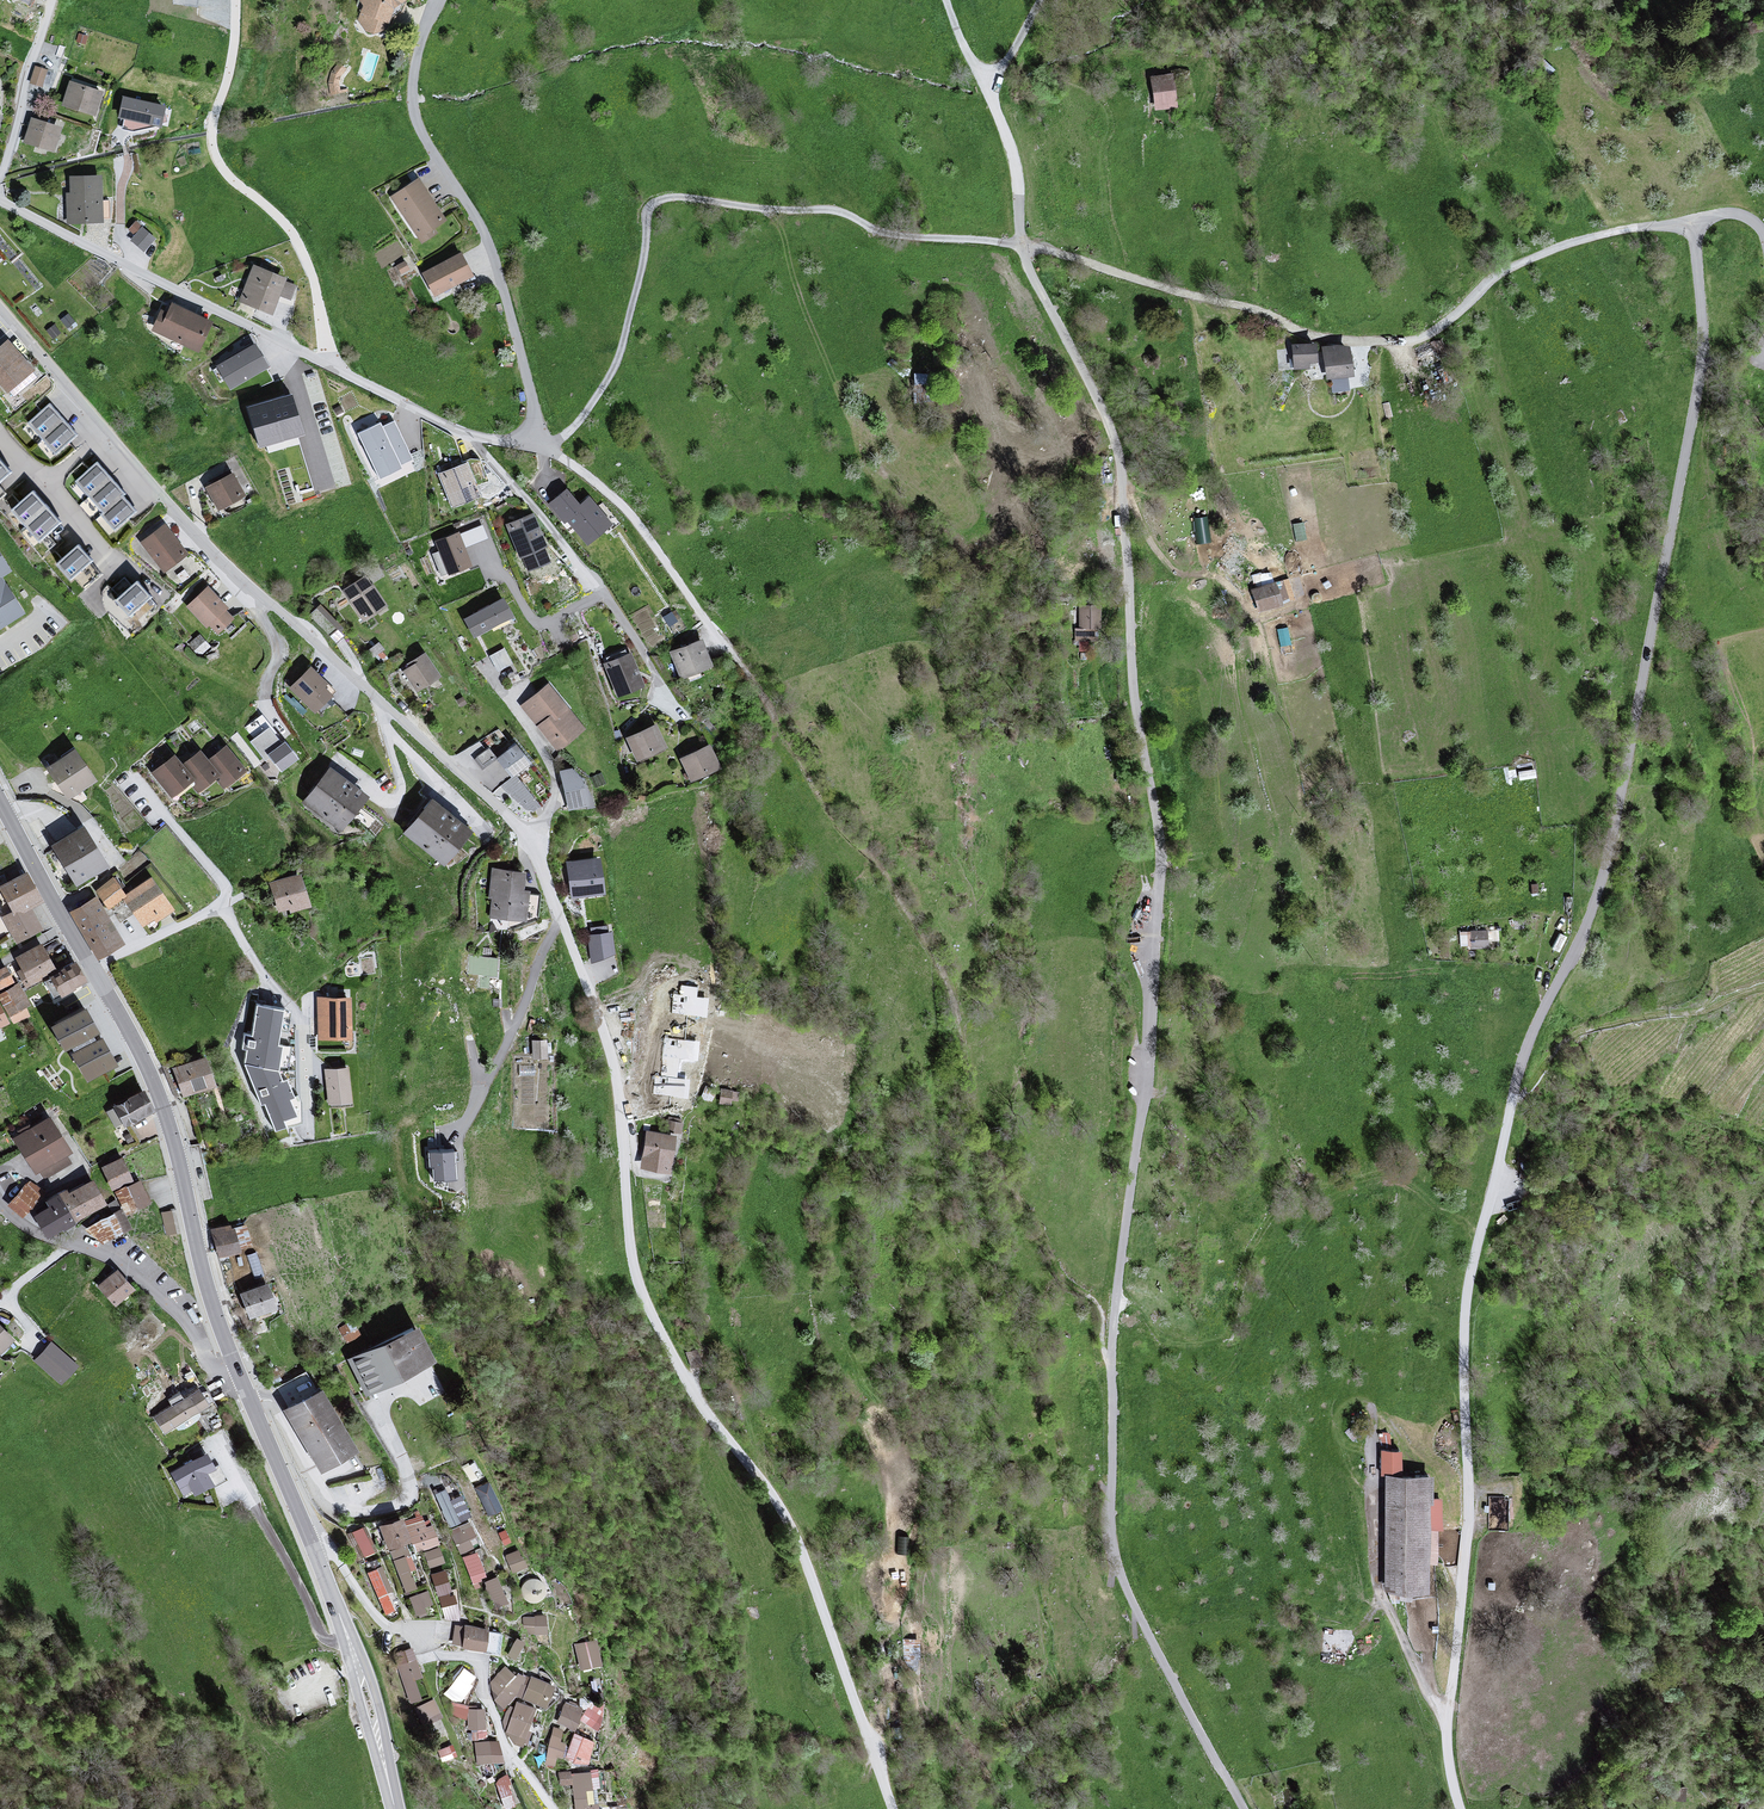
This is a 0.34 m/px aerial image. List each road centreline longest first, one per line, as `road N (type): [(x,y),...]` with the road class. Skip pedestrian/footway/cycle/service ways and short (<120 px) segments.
road 1 (residential): [(0,311),(230,569),(528,837),(615,1066),(639,1283),(701,1401),(797,1533),(894,1808)]
road 2 (residential): [(1460,1808),(1448,1723),(1470,1511),(1468,1288),(1521,1068),(1582,937),(1614,829),(1701,363),(1699,229),(1708,218),(1733,214),(1763,237)]
road 3 (track): [(1112,1360),(1150,1032),(1158,822),(1135,708),(1118,454),(1021,244)]
road 4 (track): [(550,442),(651,540),(885,875),(945,985),(975,1123),(1012,1202),(1098,1313),(1103,1357),(1112,1360)]
road 5 (track): [(1699,229),(1619,230),(1554,249),(1502,272),(1442,325),(1402,342),(1313,337),(1258,311),(1021,244)]
road 6 (residential): [(326,364),(464,434),(537,442),(492,251),(413,110),(417,56),(437,0)]
road 7 (track): [(1021,244),(891,235),(825,209),(663,200),(647,215),(616,364),(580,421),(554,441),(537,442)]
road 8 (track): [(1242,1808),(1123,1584),(1108,1531),(1112,1360)]
road 9 (secondary): [(233,1361),(163,1105),(93,967)]
road 10 (residential): [(236,0),(212,151),(301,252),(317,293),(326,364)]
road 11 (residential): [(313,1546),(331,1550),(368,1610),(394,1630),(435,1659),(476,1664),(505,1753),(548,1808)]
road 12 (residential): [(0,200),(326,364)]
road 13 (residential): [(0,1208),(18,1226),(93,1252),(129,1276),(168,1308),(201,1359),(218,1367),(233,1361)]
road 14 (track): [(1513,1099),(1576,1034),(1705,1010),(1763,986)]
road 15 (track): [(1021,244),(1011,147),(947,0)]
road 16 (residential): [(215,909),(265,985),(294,1012),(307,1130)]
road 17 (secondary): [(313,1546),(233,1361)]
road 18 (secondary): [(93,967),(0,802)]
road 19 (secondary): [(390,1788),(379,1705),(342,1623)]
road 20 (secondary): [(342,1623),(390,1788)]
road 21 (residential): [(131,778),(217,884),(215,909)]
road 22 (residential): [(215,909),(93,967)]

